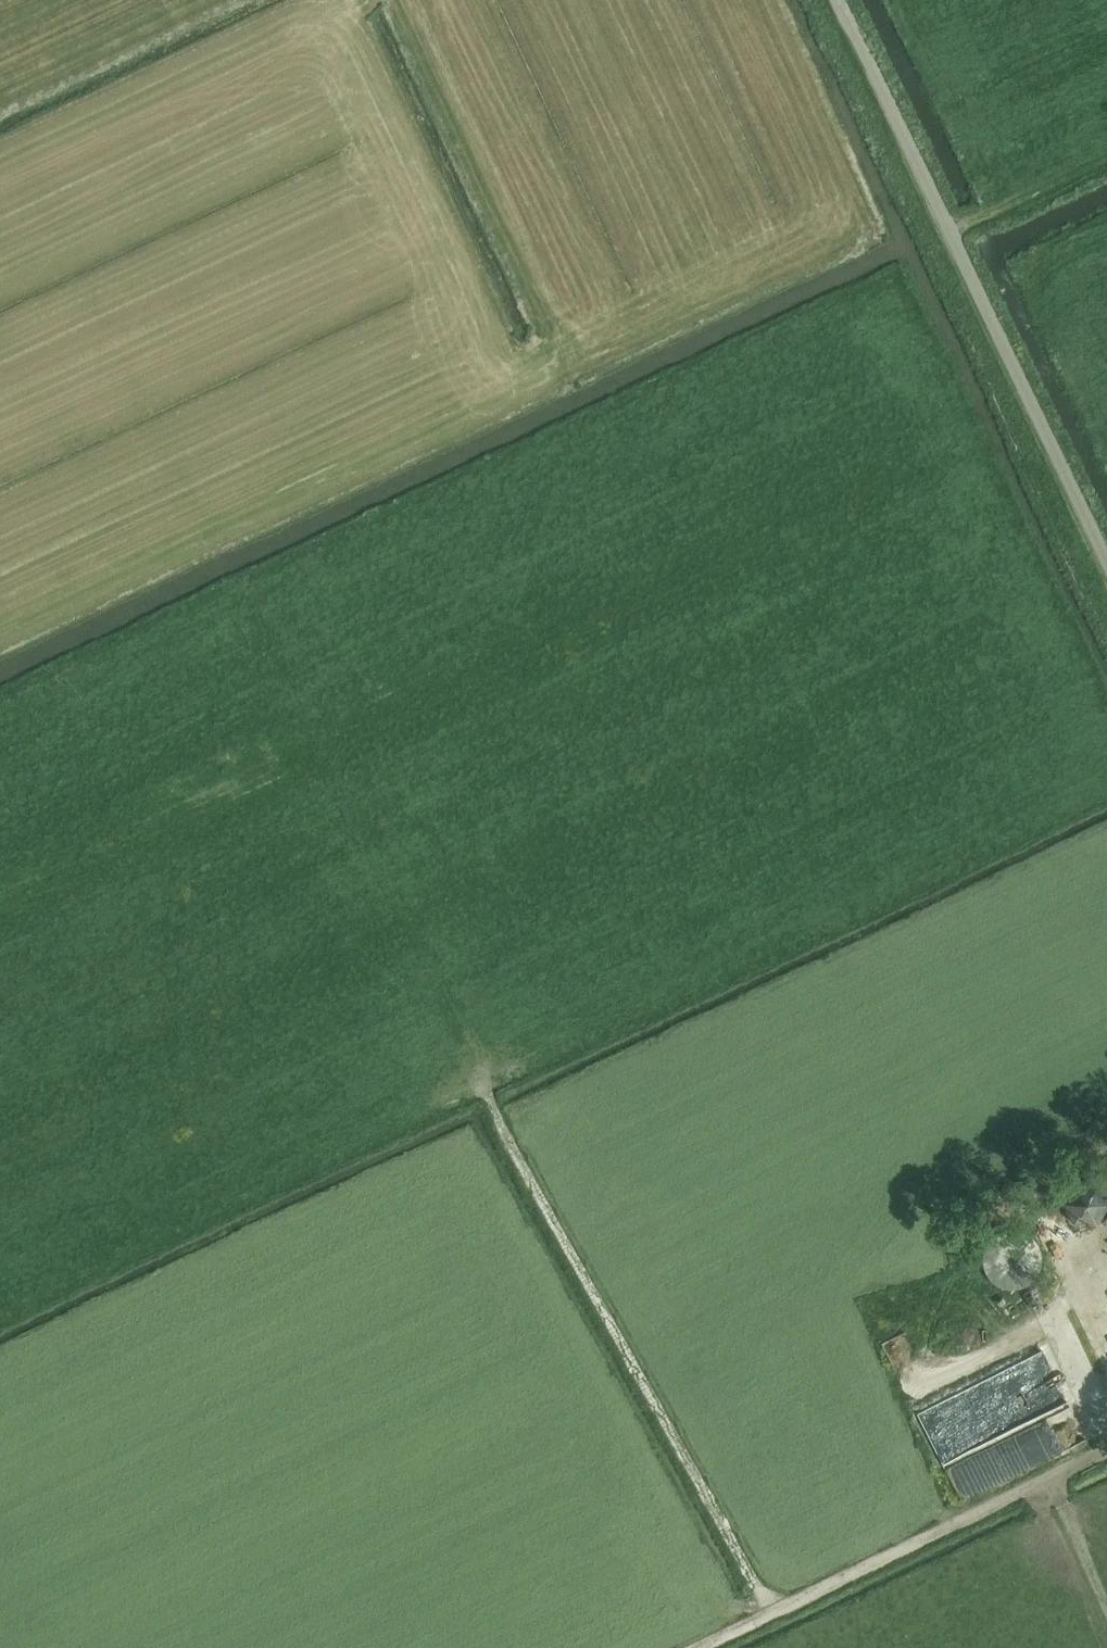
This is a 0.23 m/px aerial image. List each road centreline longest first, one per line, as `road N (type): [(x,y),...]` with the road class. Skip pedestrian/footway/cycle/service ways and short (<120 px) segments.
road 1 (unclassified): [(1106,563),(840,0)]

